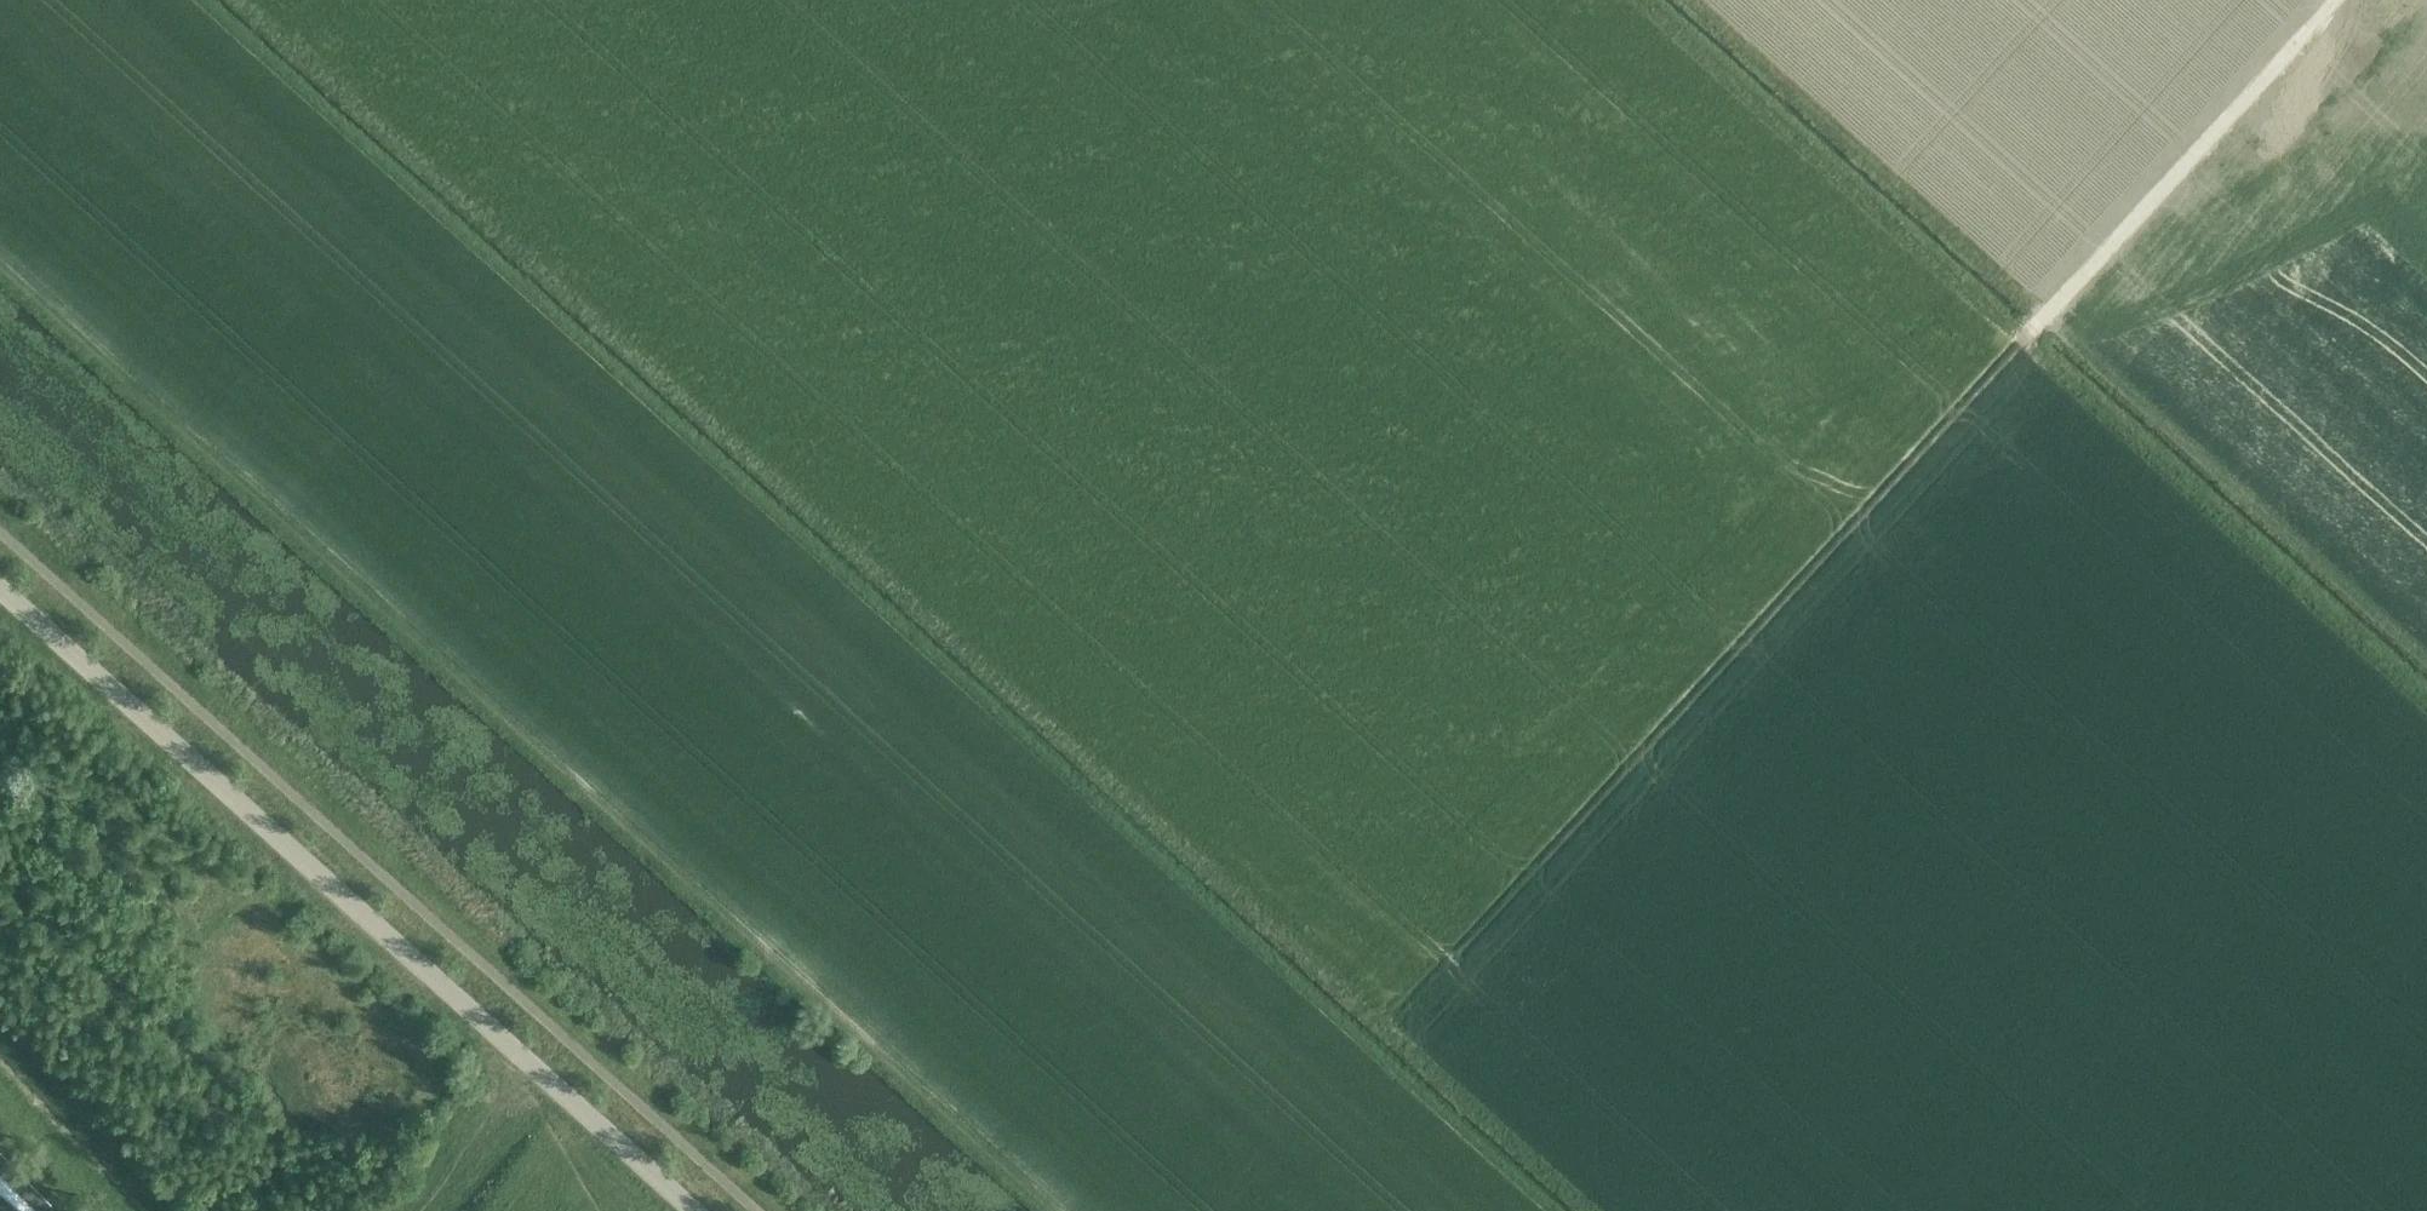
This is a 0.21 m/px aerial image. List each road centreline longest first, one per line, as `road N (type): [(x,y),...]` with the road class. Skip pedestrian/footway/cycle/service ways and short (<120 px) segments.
road 1 (unclassified): [(691,1210),(0,590)]

